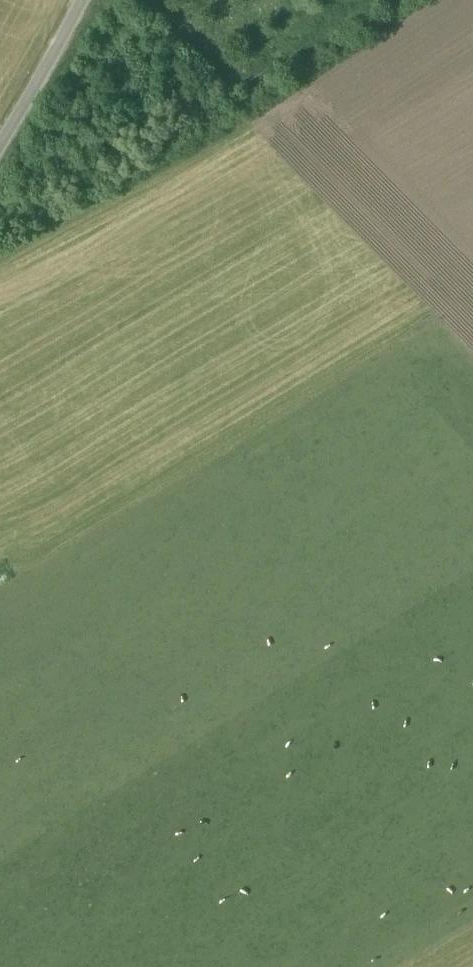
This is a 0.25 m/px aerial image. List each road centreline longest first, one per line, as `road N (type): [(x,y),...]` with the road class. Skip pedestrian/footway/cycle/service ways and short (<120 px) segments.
road 1 (unclassified): [(0,140),(84,0)]

